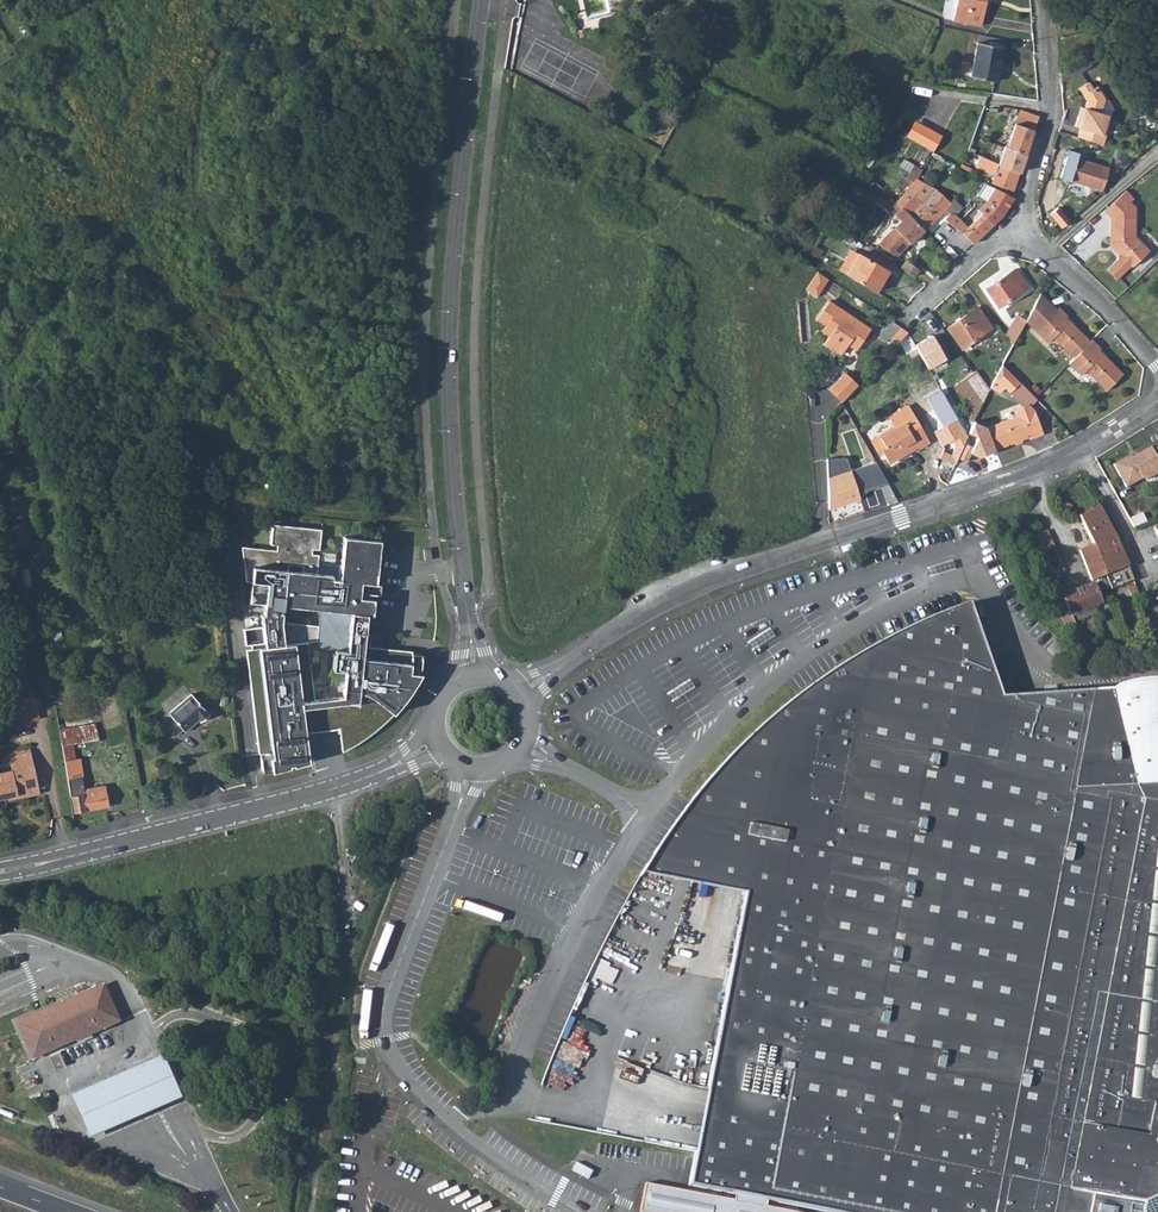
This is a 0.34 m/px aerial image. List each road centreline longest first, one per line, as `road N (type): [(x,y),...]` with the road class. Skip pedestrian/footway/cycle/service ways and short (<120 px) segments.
road 1 (residential): [(517,695),(676,593),(1056,460),(1157,400)]
road 2 (residential): [(475,677),(448,373),(480,0)]
road 3 (unclassified): [(582,1211),(465,1139),(388,1053),(380,1023),(470,769)]
road 4 (unclassified): [(0,872),(328,790),(438,742)]
road 5 (residential): [(1013,236),(1050,114),(1042,0)]
road 6 (residential): [(1157,363),(1089,287),(1013,236)]
road 7 (residential): [(910,313),(986,247),(1013,236)]

